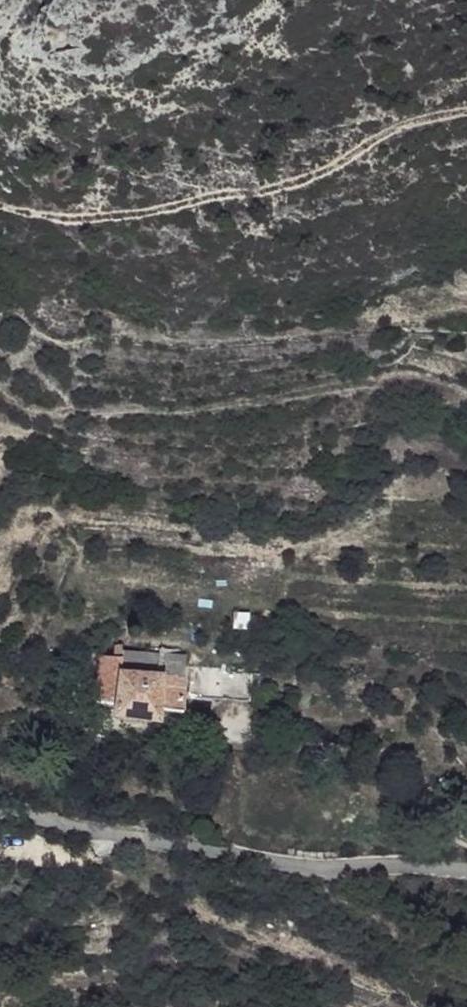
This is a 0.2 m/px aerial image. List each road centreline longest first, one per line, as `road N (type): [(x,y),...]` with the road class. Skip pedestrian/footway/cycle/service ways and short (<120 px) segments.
road 1 (track): [(0,206),(70,224),(141,218),(287,187),(418,120),(466,112)]
road 2 (residential): [(0,820),(286,865),(466,876)]

